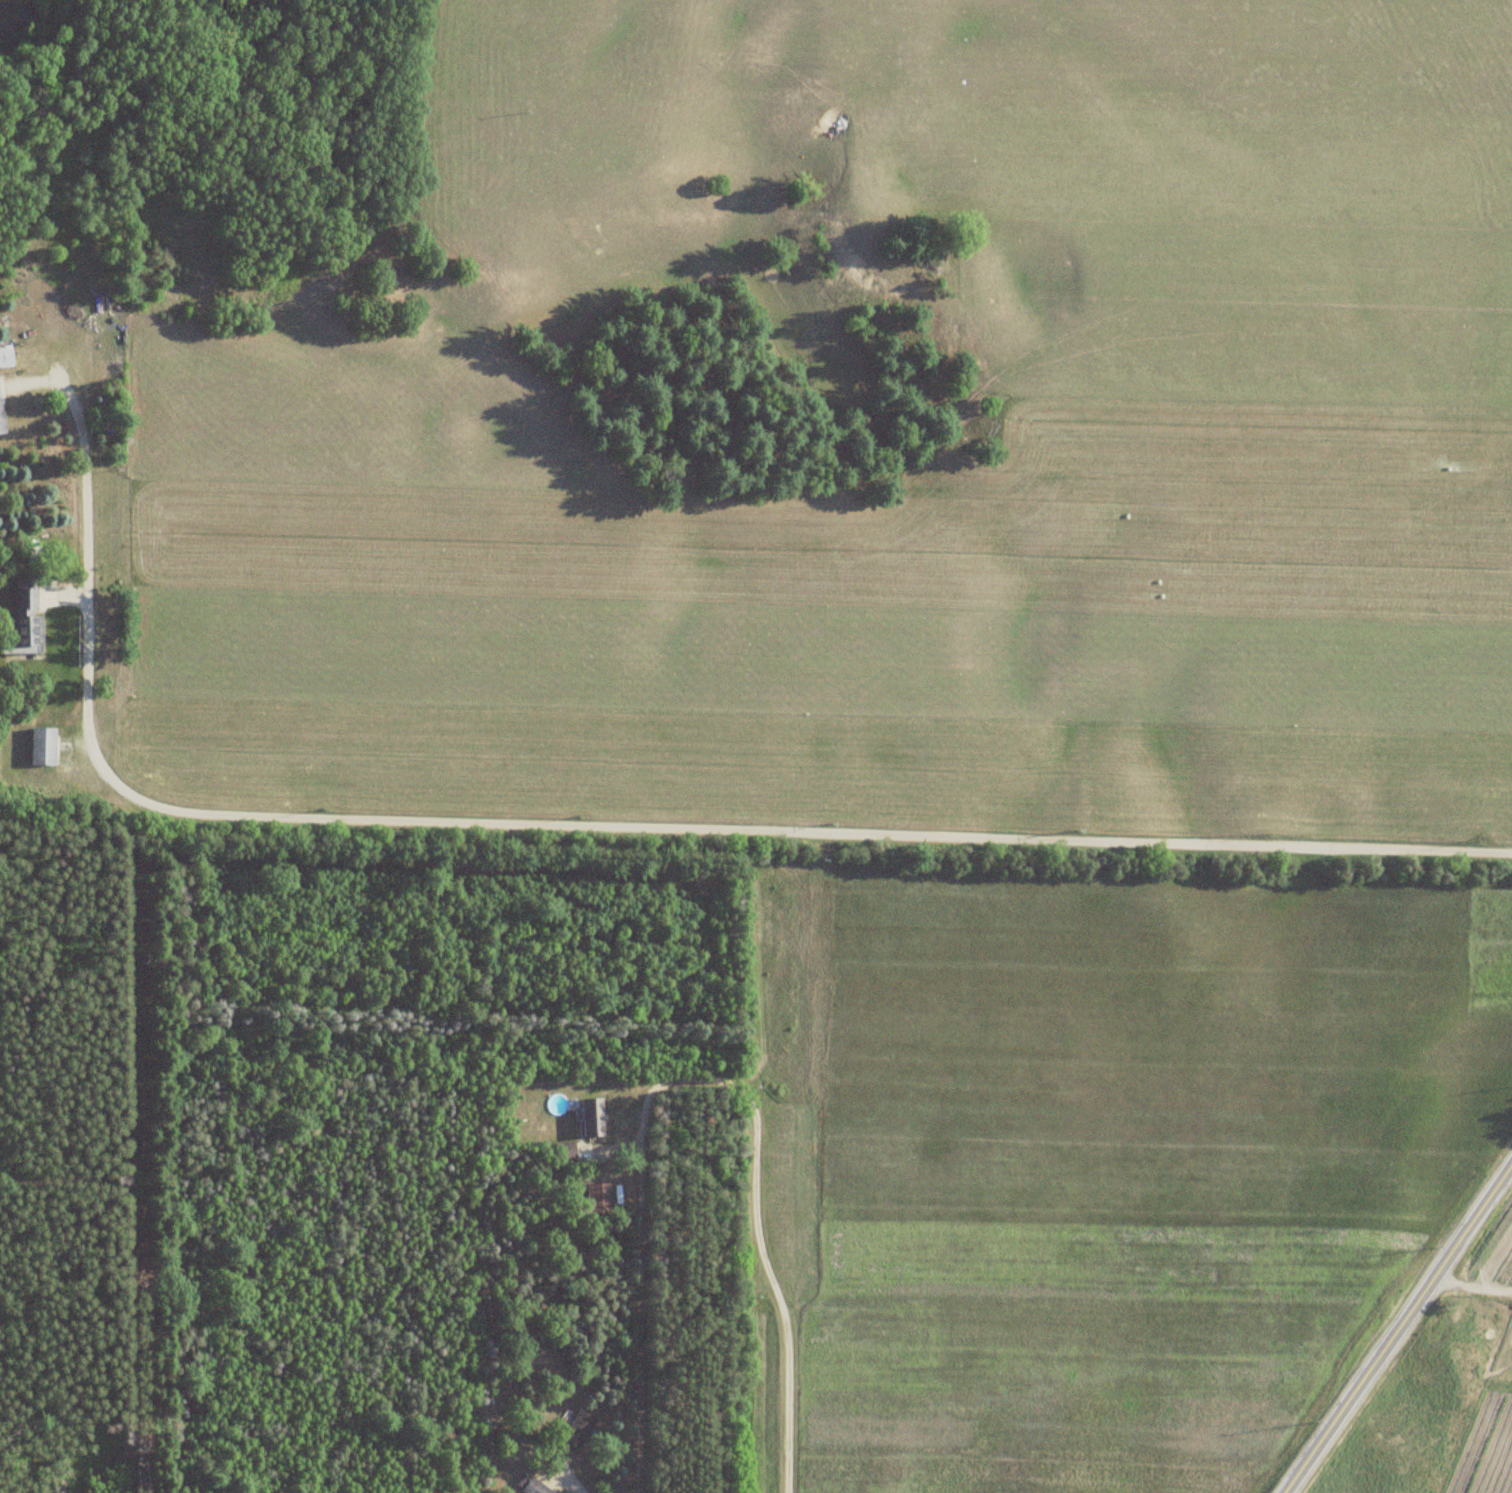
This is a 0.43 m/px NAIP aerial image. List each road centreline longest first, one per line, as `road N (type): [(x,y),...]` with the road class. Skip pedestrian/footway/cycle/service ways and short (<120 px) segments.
road 1 (tertiary): [(1279,1492),(1511,1154)]
road 2 (residential): [(785,1492),(785,1337),(755,1235),(756,1123)]

